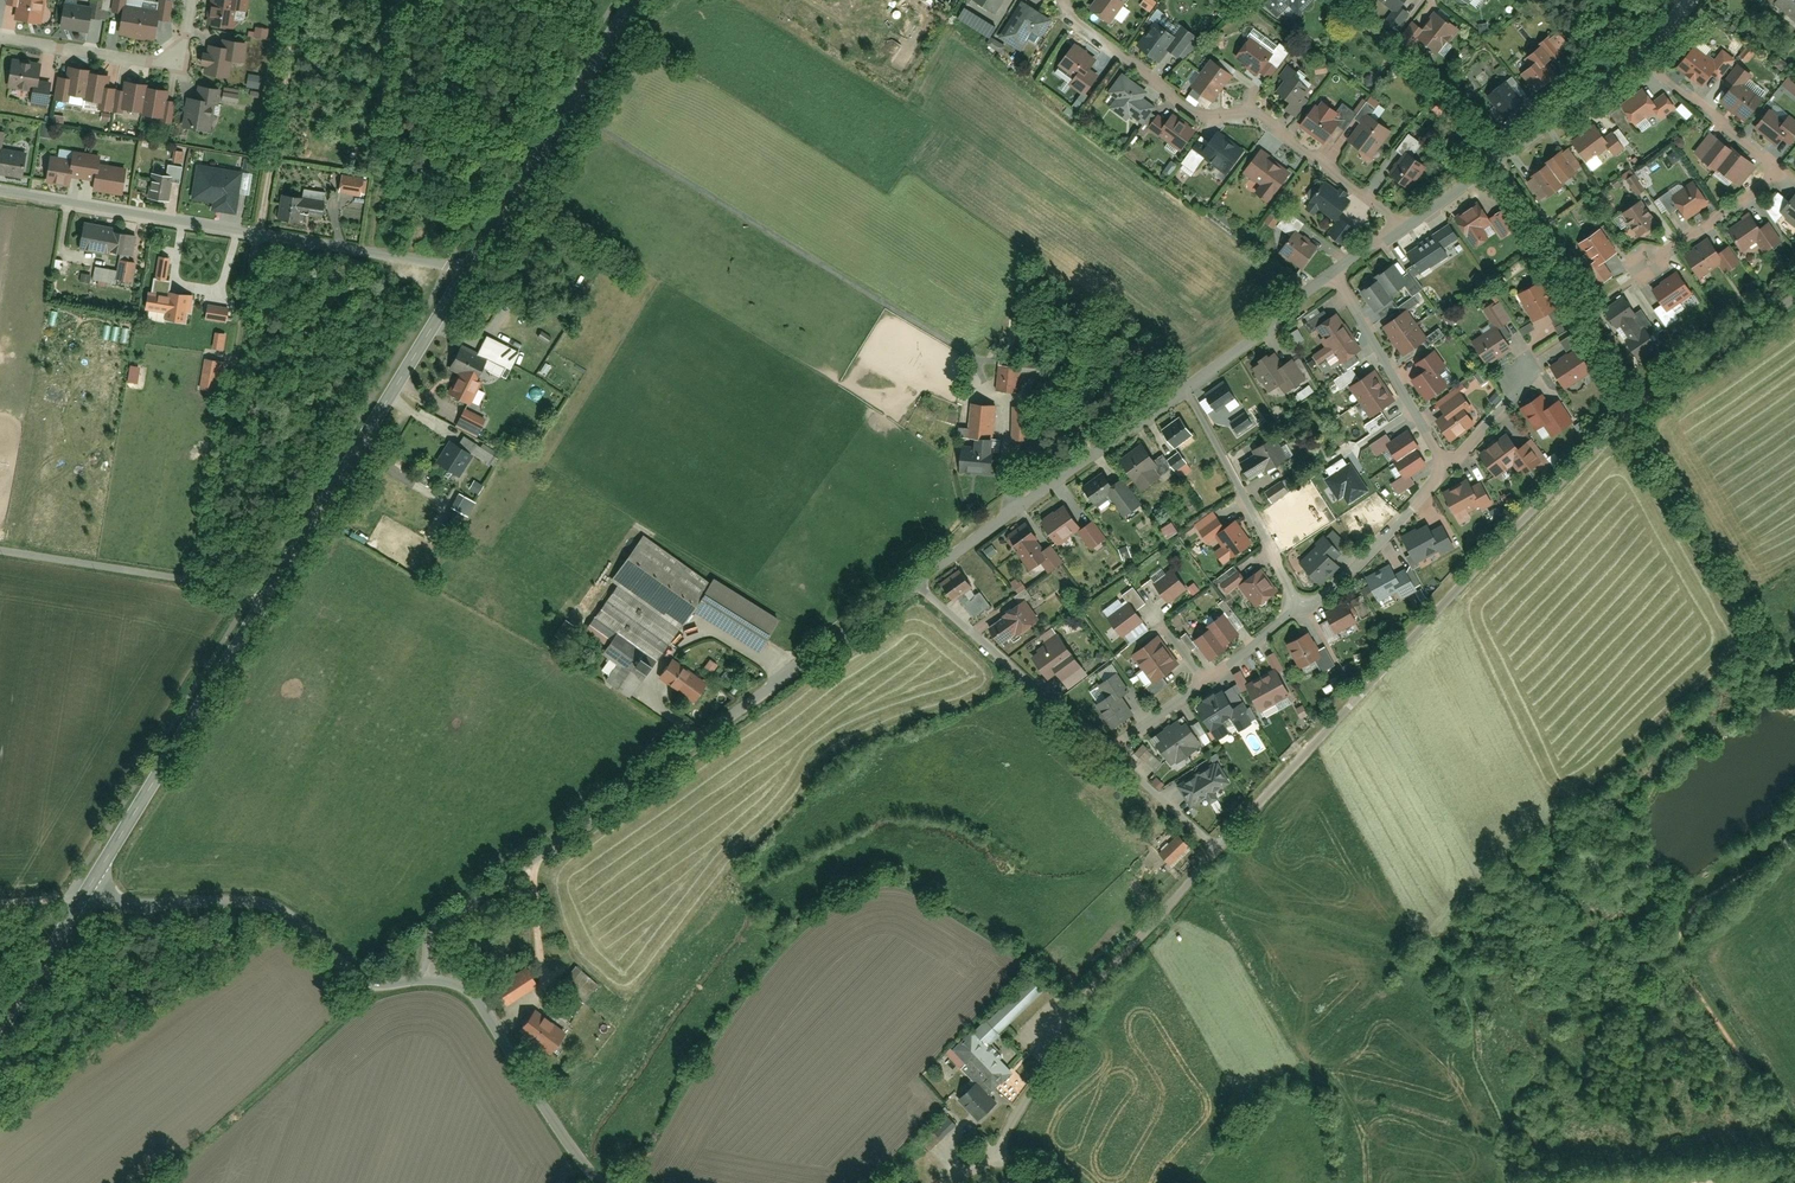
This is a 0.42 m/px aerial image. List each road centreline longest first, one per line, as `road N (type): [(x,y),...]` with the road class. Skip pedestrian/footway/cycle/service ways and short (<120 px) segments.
road 1 (residential): [(1794,294),(1628,412),(1217,850)]
road 2 (residential): [(920,582),(440,928),(423,982)]
road 3 (residential): [(0,191),(470,269)]
road 4 (residential): [(1061,3),(1205,119),(1262,119),(1406,223)]
road 5 (tertiary): [(266,594),(470,269)]
road 6 (residential): [(1217,850),(1082,1006),(997,1156)]
road 7 (residential): [(86,889),(134,905),(270,907),(367,984),(423,982)]
road 8 (residential): [(1636,56),(1777,169),(1716,222),(1643,267)]
road 9 (tertiary): [(86,889),(266,594)]
road 10 (residential): [(1189,383),(920,582)]
road 11 (tertiary): [(470,269),(636,0)]
road 12 (residential): [(1636,56),(1406,223)]
road 13 (residential): [(423,982),(458,987),(481,1005),(600,1182)]
road 14 (residential): [(266,594),(0,552)]
road 15 (residential): [(920,582),(1113,756)]
road 16 (residential): [(1299,607),(1189,383)]
road 17 (residential): [(0,34),(167,62),(187,41),(194,0)]
road 18 (track): [(299,0),(260,233)]
road 19 (residential): [(1445,468),(1369,556),(1310,607),(1299,607)]
road 20 (residential): [(1335,274),(1189,383)]
road 21 (tertiary): [(0,1026),(86,889)]
road 22 (residential): [(1335,274),(1413,414)]
road 23 (residential): [(1113,756),(1217,850)]

